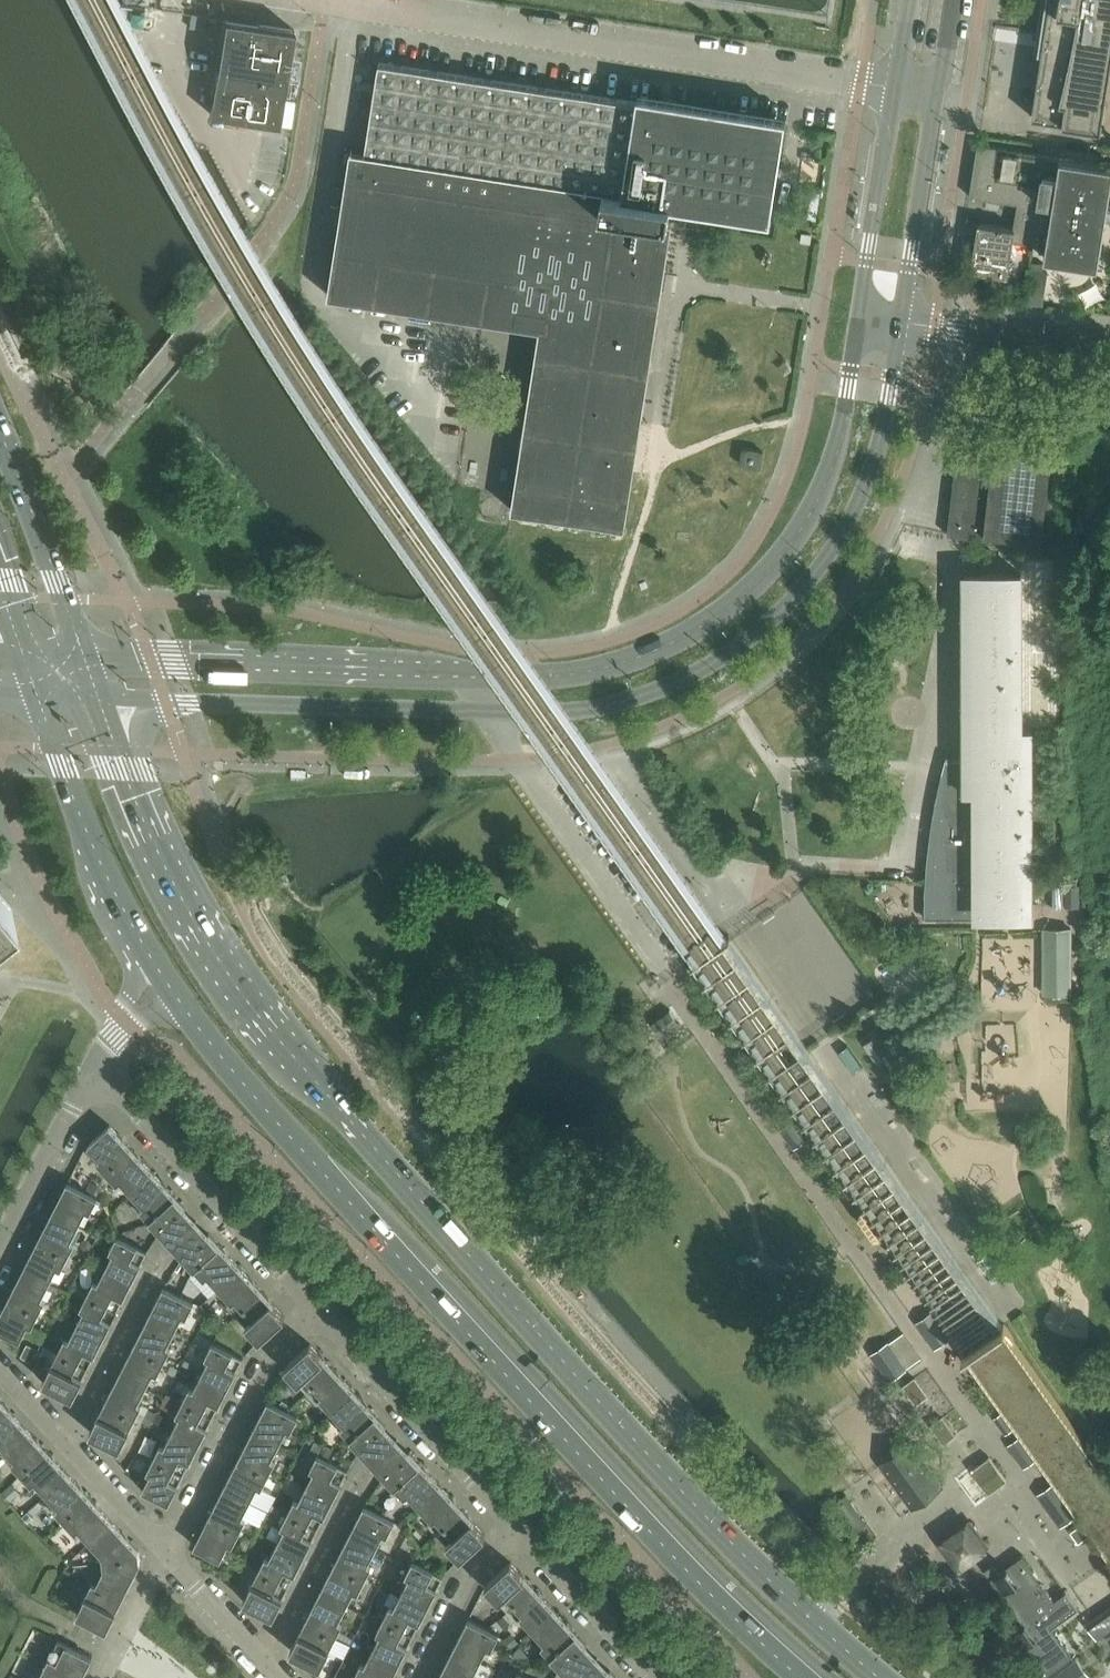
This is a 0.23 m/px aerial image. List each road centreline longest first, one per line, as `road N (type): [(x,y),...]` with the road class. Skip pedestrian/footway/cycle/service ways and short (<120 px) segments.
road 1 (secondary): [(881,1677),(723,1537),(597,1405),(226,973),(138,802),(99,699)]
road 2 (secondary): [(165,983),(212,1049),(546,1424),(799,1677)]
road 3 (tertiary): [(489,715),(599,715),(687,684),(795,608),(848,542),(885,460),(903,321)]
road 4 (tertiary): [(868,317),(835,472),(814,520),(768,580),(719,621),(615,670),(561,679),(473,674)]
road 5 (residential): [(862,82),(383,0)]
road 6 (tertiary): [(99,699),(489,715)]
road 7 (tertiary): [(473,674),(86,652)]
road 8 (residential): [(489,715),(679,993)]
road 9 (residential): [(321,1313),(141,1117),(92,1074)]
road 10 (secondary): [(41,700),(165,983)]
road 11 (residential): [(520,1533),(321,1313)]
road 12 (residential): [(168,1555),(272,1357),(321,1313)]
road 13 (residential): [(168,1555),(0,1369)]
road 14 (secondary): [(86,652),(0,431)]
road 15 (tertiary): [(903,89),(868,317)]
road 16 (tertiary): [(903,321),(939,96)]
road 17 (residential): [(903,321),(1109,352)]
road 18 (residential): [(0,1256),(92,1074)]
road 19 (residential): [(655,1677),(520,1533)]
road 20 (residential): [(421,1677),(472,1575),(520,1533)]
road 21 (residential): [(281,1677),(168,1555)]

